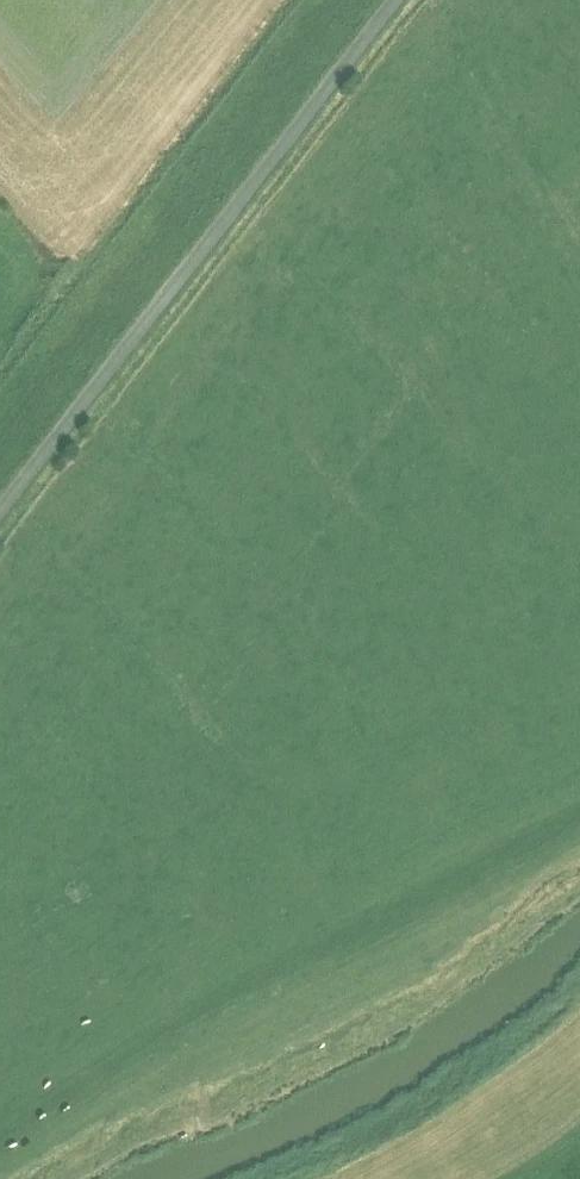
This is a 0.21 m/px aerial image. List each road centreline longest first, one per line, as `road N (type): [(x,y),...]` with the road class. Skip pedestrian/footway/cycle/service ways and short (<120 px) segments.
road 1 (unclassified): [(0,511),(395,0)]

